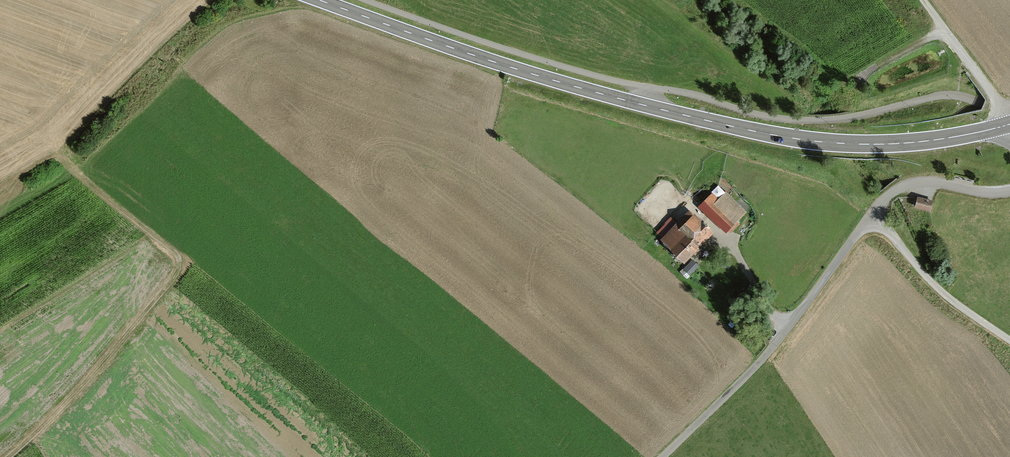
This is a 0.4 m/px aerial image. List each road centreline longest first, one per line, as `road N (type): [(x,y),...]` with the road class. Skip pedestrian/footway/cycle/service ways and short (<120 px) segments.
road 1 (secondary): [(1008,125),(906,143),(774,136),(478,57),(323,0)]
road 2 (residential): [(663,456),(782,335),(888,193),(916,182),(1009,191)]
road 3 (track): [(11,456),(182,268),(58,158)]
road 4 (track): [(1009,341),(949,297),(890,233),(866,221)]

